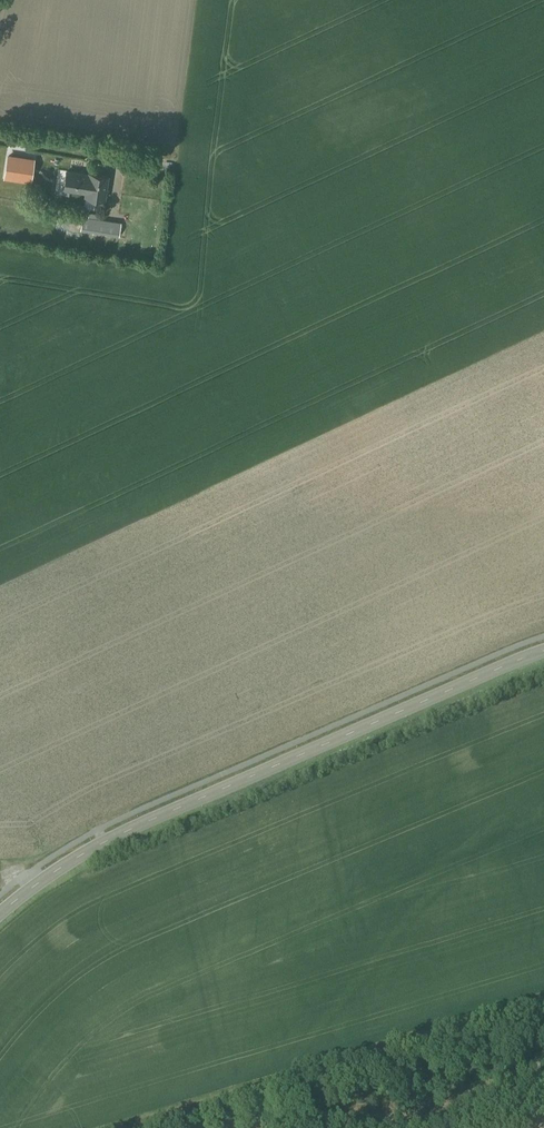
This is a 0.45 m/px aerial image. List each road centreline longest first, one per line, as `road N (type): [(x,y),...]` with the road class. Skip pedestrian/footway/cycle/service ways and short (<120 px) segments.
road 1 (tertiary): [(0,917),(84,853),(144,824),(543,654)]

